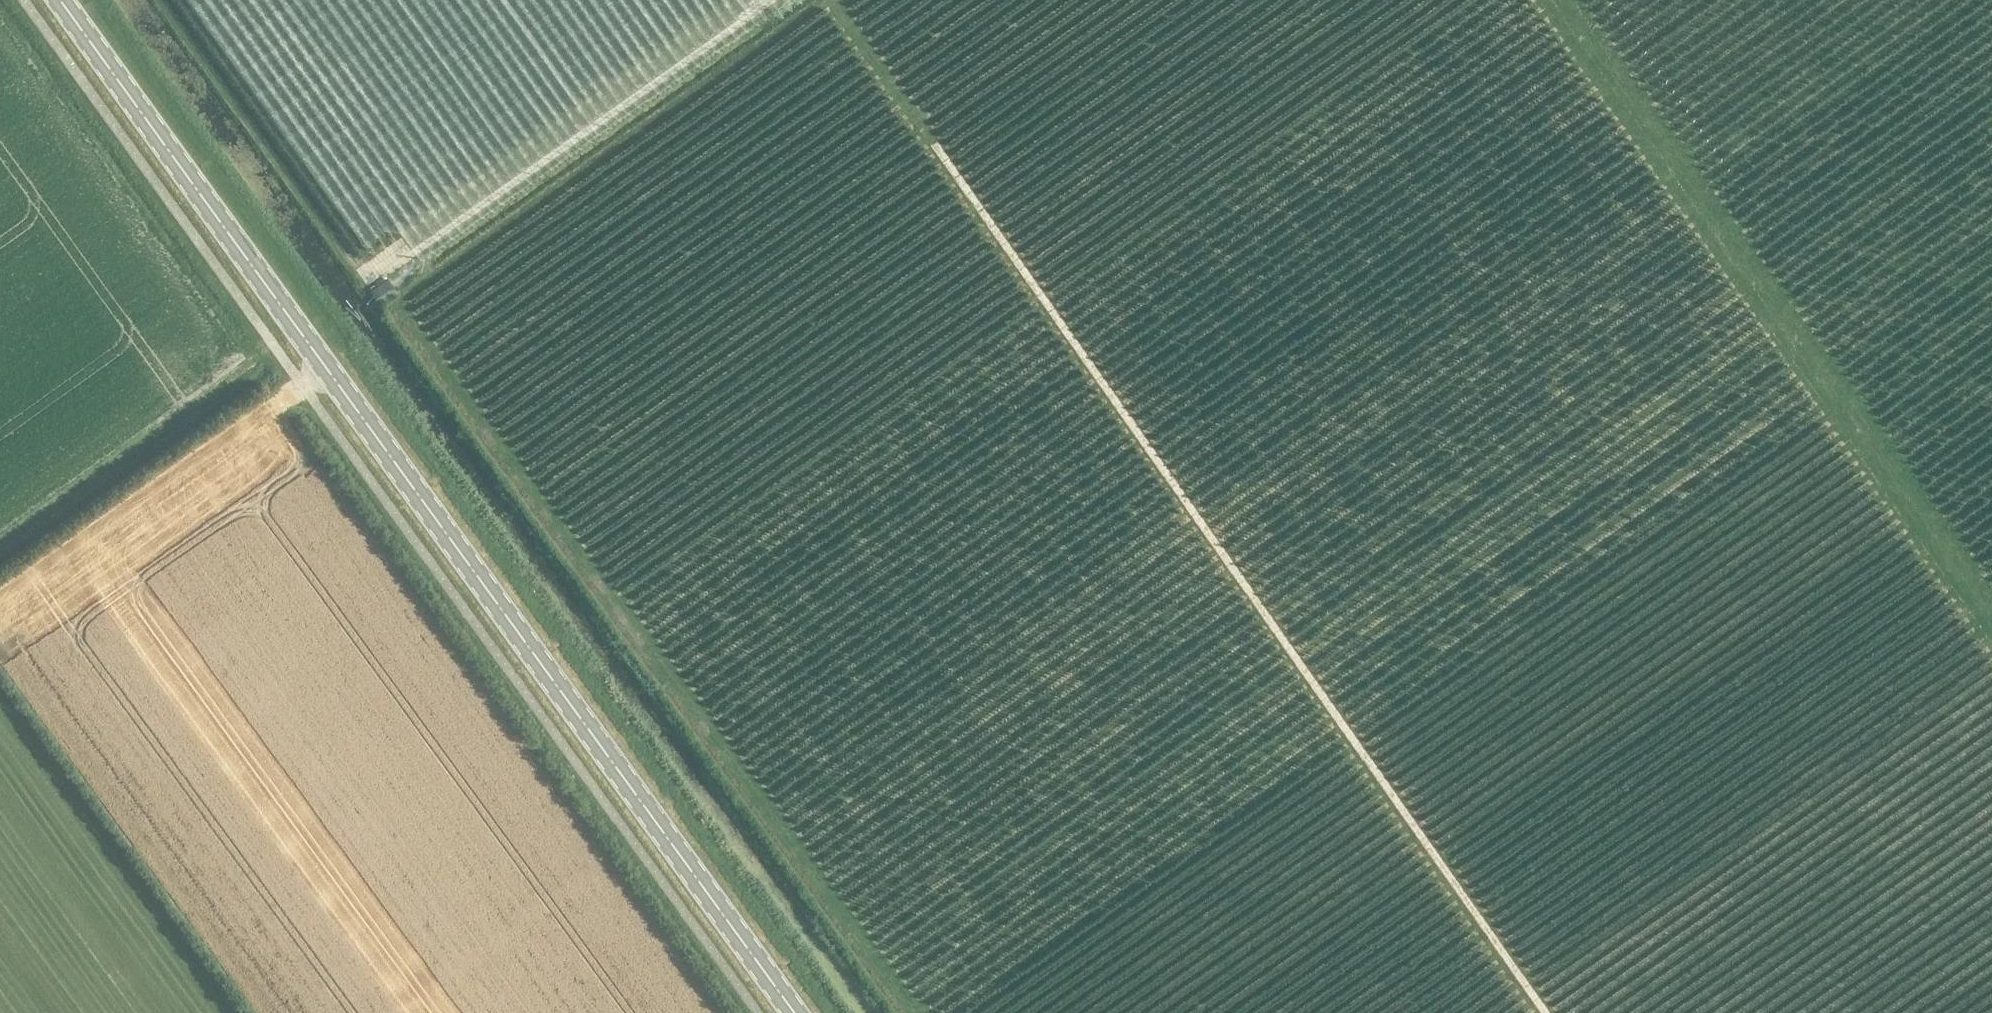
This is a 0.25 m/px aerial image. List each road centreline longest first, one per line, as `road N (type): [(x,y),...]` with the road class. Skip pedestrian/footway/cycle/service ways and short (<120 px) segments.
road 1 (secondary): [(795,1012),(60,0)]

